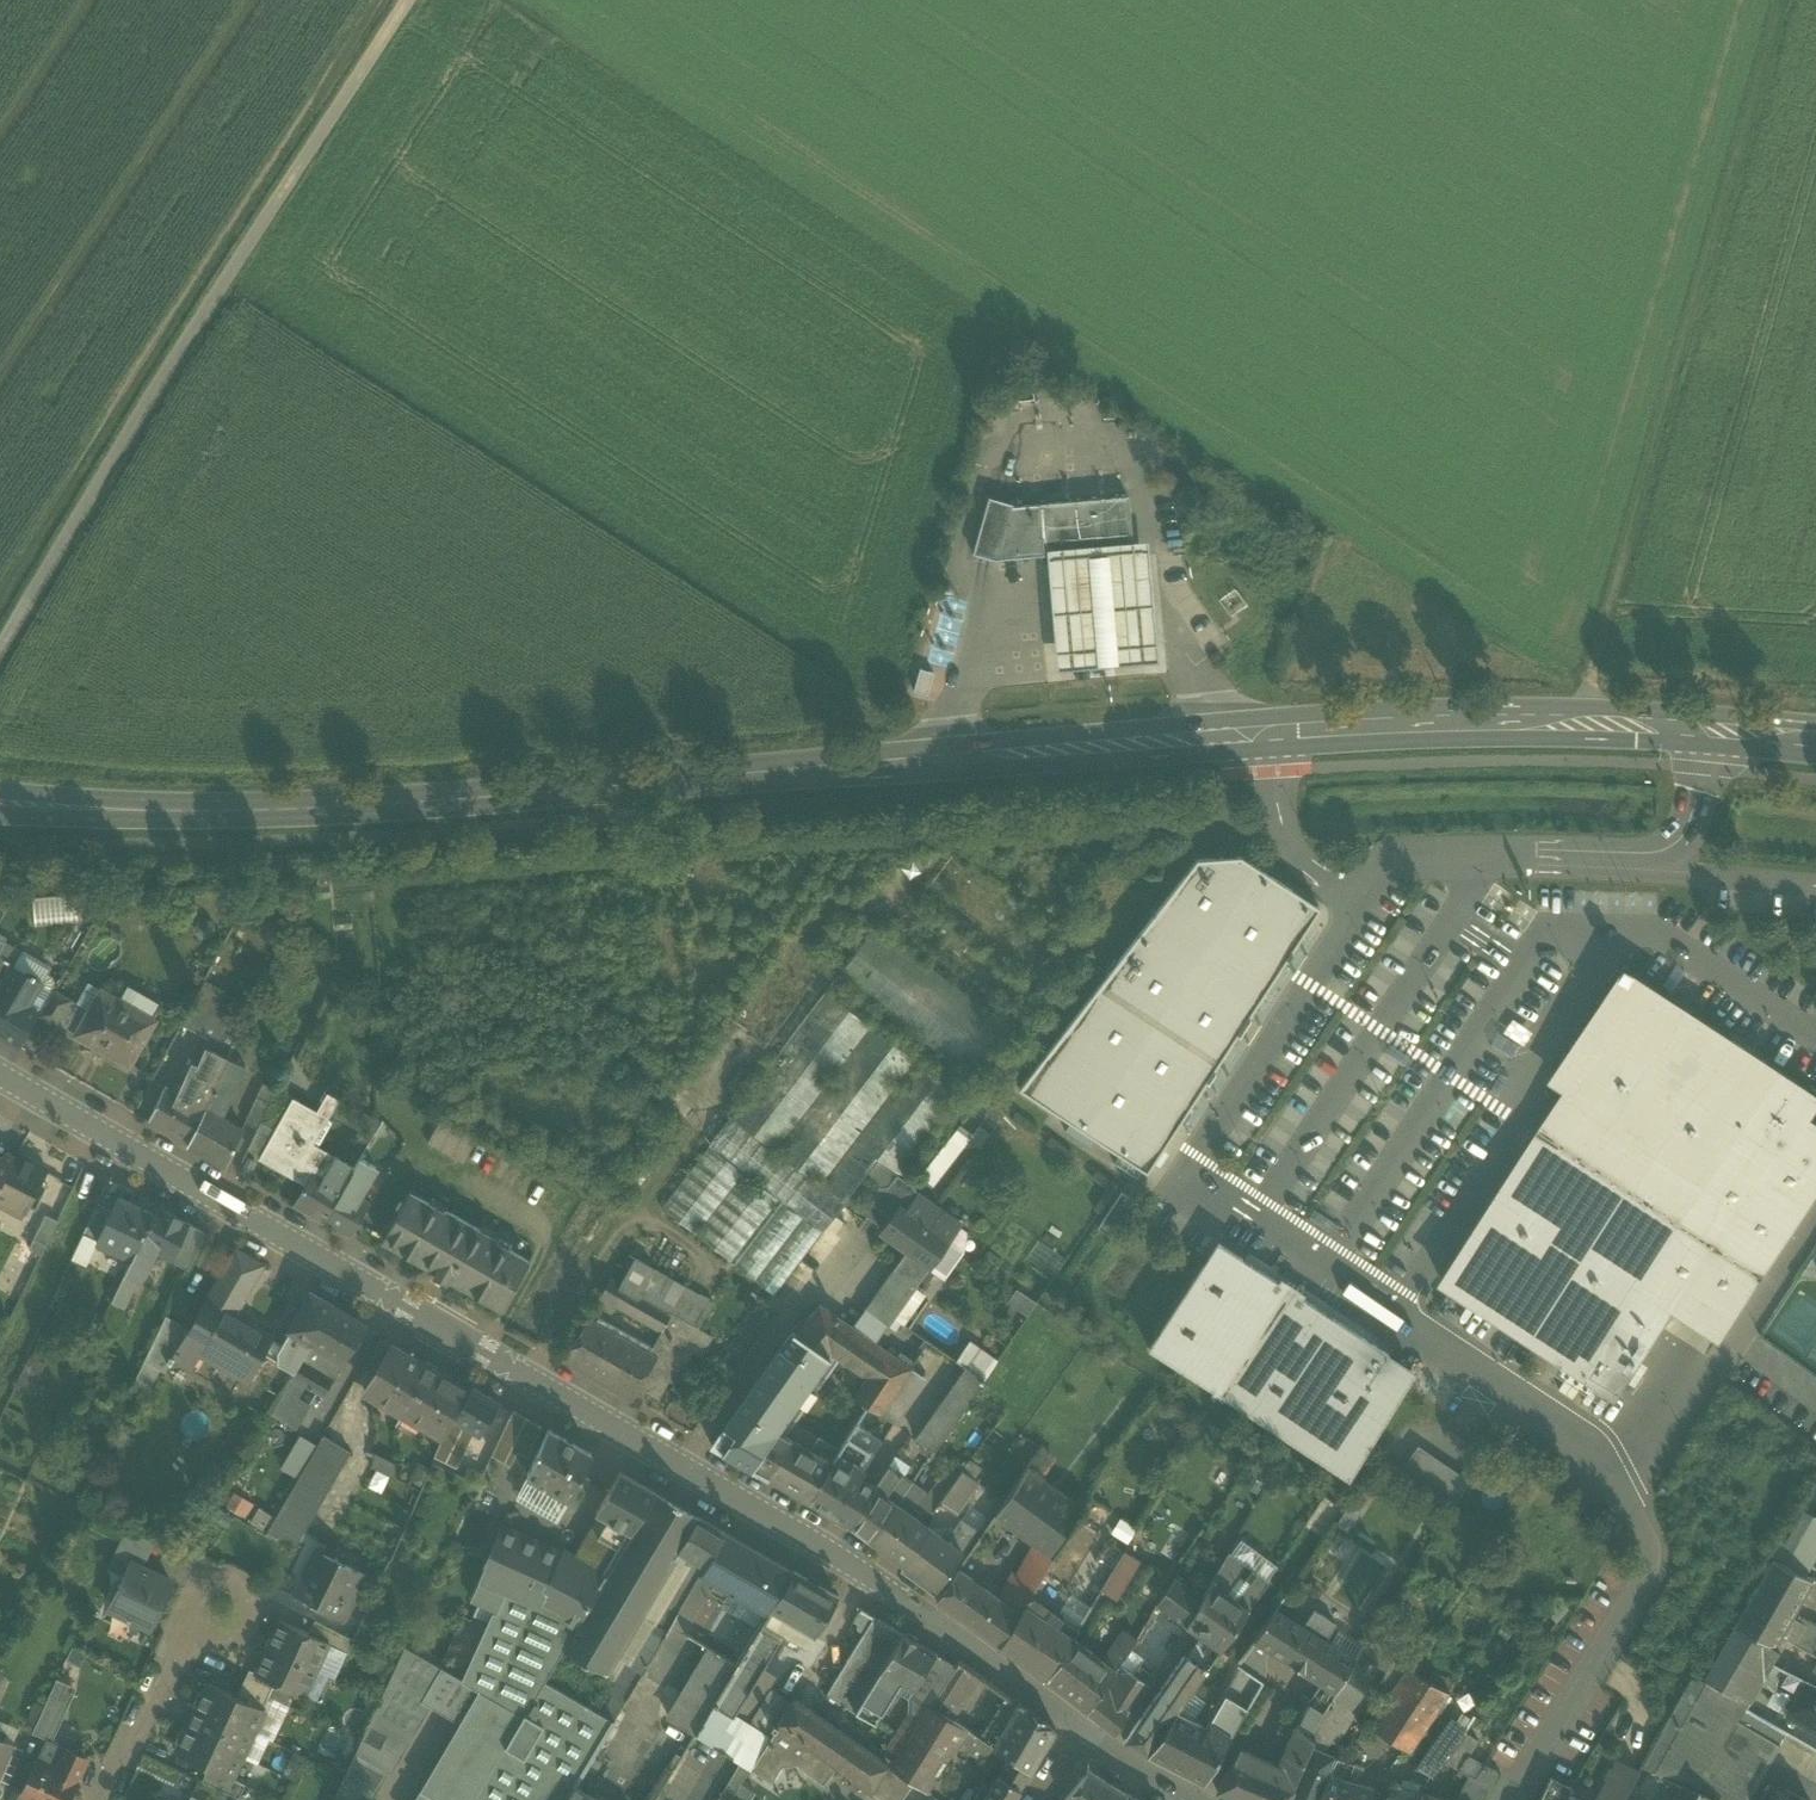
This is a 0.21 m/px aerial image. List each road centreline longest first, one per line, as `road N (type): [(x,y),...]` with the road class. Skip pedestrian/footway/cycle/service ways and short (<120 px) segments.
road 1 (primary): [(0,802),(156,811),(399,804),(1386,728),(1587,725),(1815,741)]
road 2 (residential): [(0,1074),(818,1544),(1081,1731)]
road 3 (residential): [(408,0),(0,648)]
road 4 (residential): [(1637,1522),(1649,1547),(1646,1576),(1509,1799)]
road 5 (residential): [(107,1799),(174,1652),(222,1602)]
road 6 (residential): [(1188,1799),(1081,1731)]

